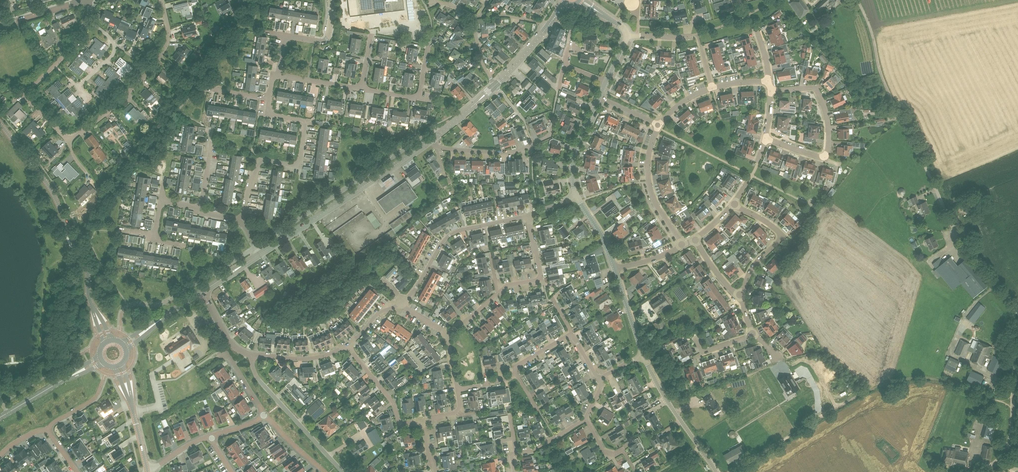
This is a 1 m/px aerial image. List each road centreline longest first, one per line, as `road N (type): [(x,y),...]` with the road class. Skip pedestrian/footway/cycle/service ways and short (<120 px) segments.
road 1 (track): [(727,471),(833,407),(895,380),(956,387),(1013,405)]
road 2 (unclassified): [(1017,313),(969,256),(900,115)]
road 3 (tertiary): [(93,307),(87,266),(56,201),(0,125)]
road 4 (tertiary): [(259,255),(426,142)]
road 5 (residential): [(242,221),(259,161),(300,166),(305,121),(268,112),(270,99)]
road 6 (residential): [(70,139),(122,100),(166,48),(162,0)]
road 7 (residential): [(70,139),(59,138),(22,97),(88,19)]
road 8 (residential): [(767,138),(814,155),(827,147),(819,95),(770,90)]
road 9 (residential): [(402,300),(448,238),(529,216)]
road 10 (unclassified): [(342,471),(258,380),(253,355)]
road 11 (residential): [(683,246),(650,194),(649,152),(659,126)]
road 12 (residential): [(743,295),(782,233),(733,203)]
road 13 (residential): [(426,142),(511,152),(550,134)]
road 14 (track): [(900,115),(857,0)]

